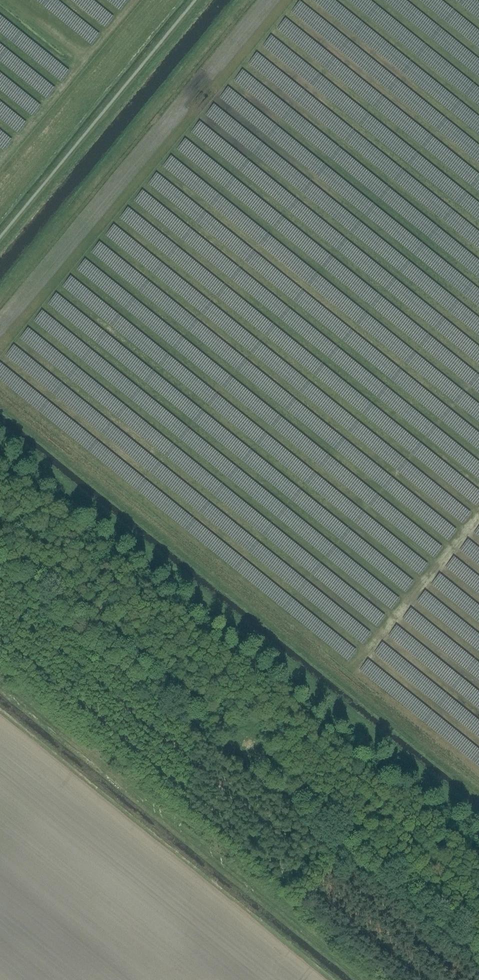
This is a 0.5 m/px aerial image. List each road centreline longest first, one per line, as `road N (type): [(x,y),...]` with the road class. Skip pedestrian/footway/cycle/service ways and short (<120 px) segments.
road 1 (track): [(0,564),(478,957)]

